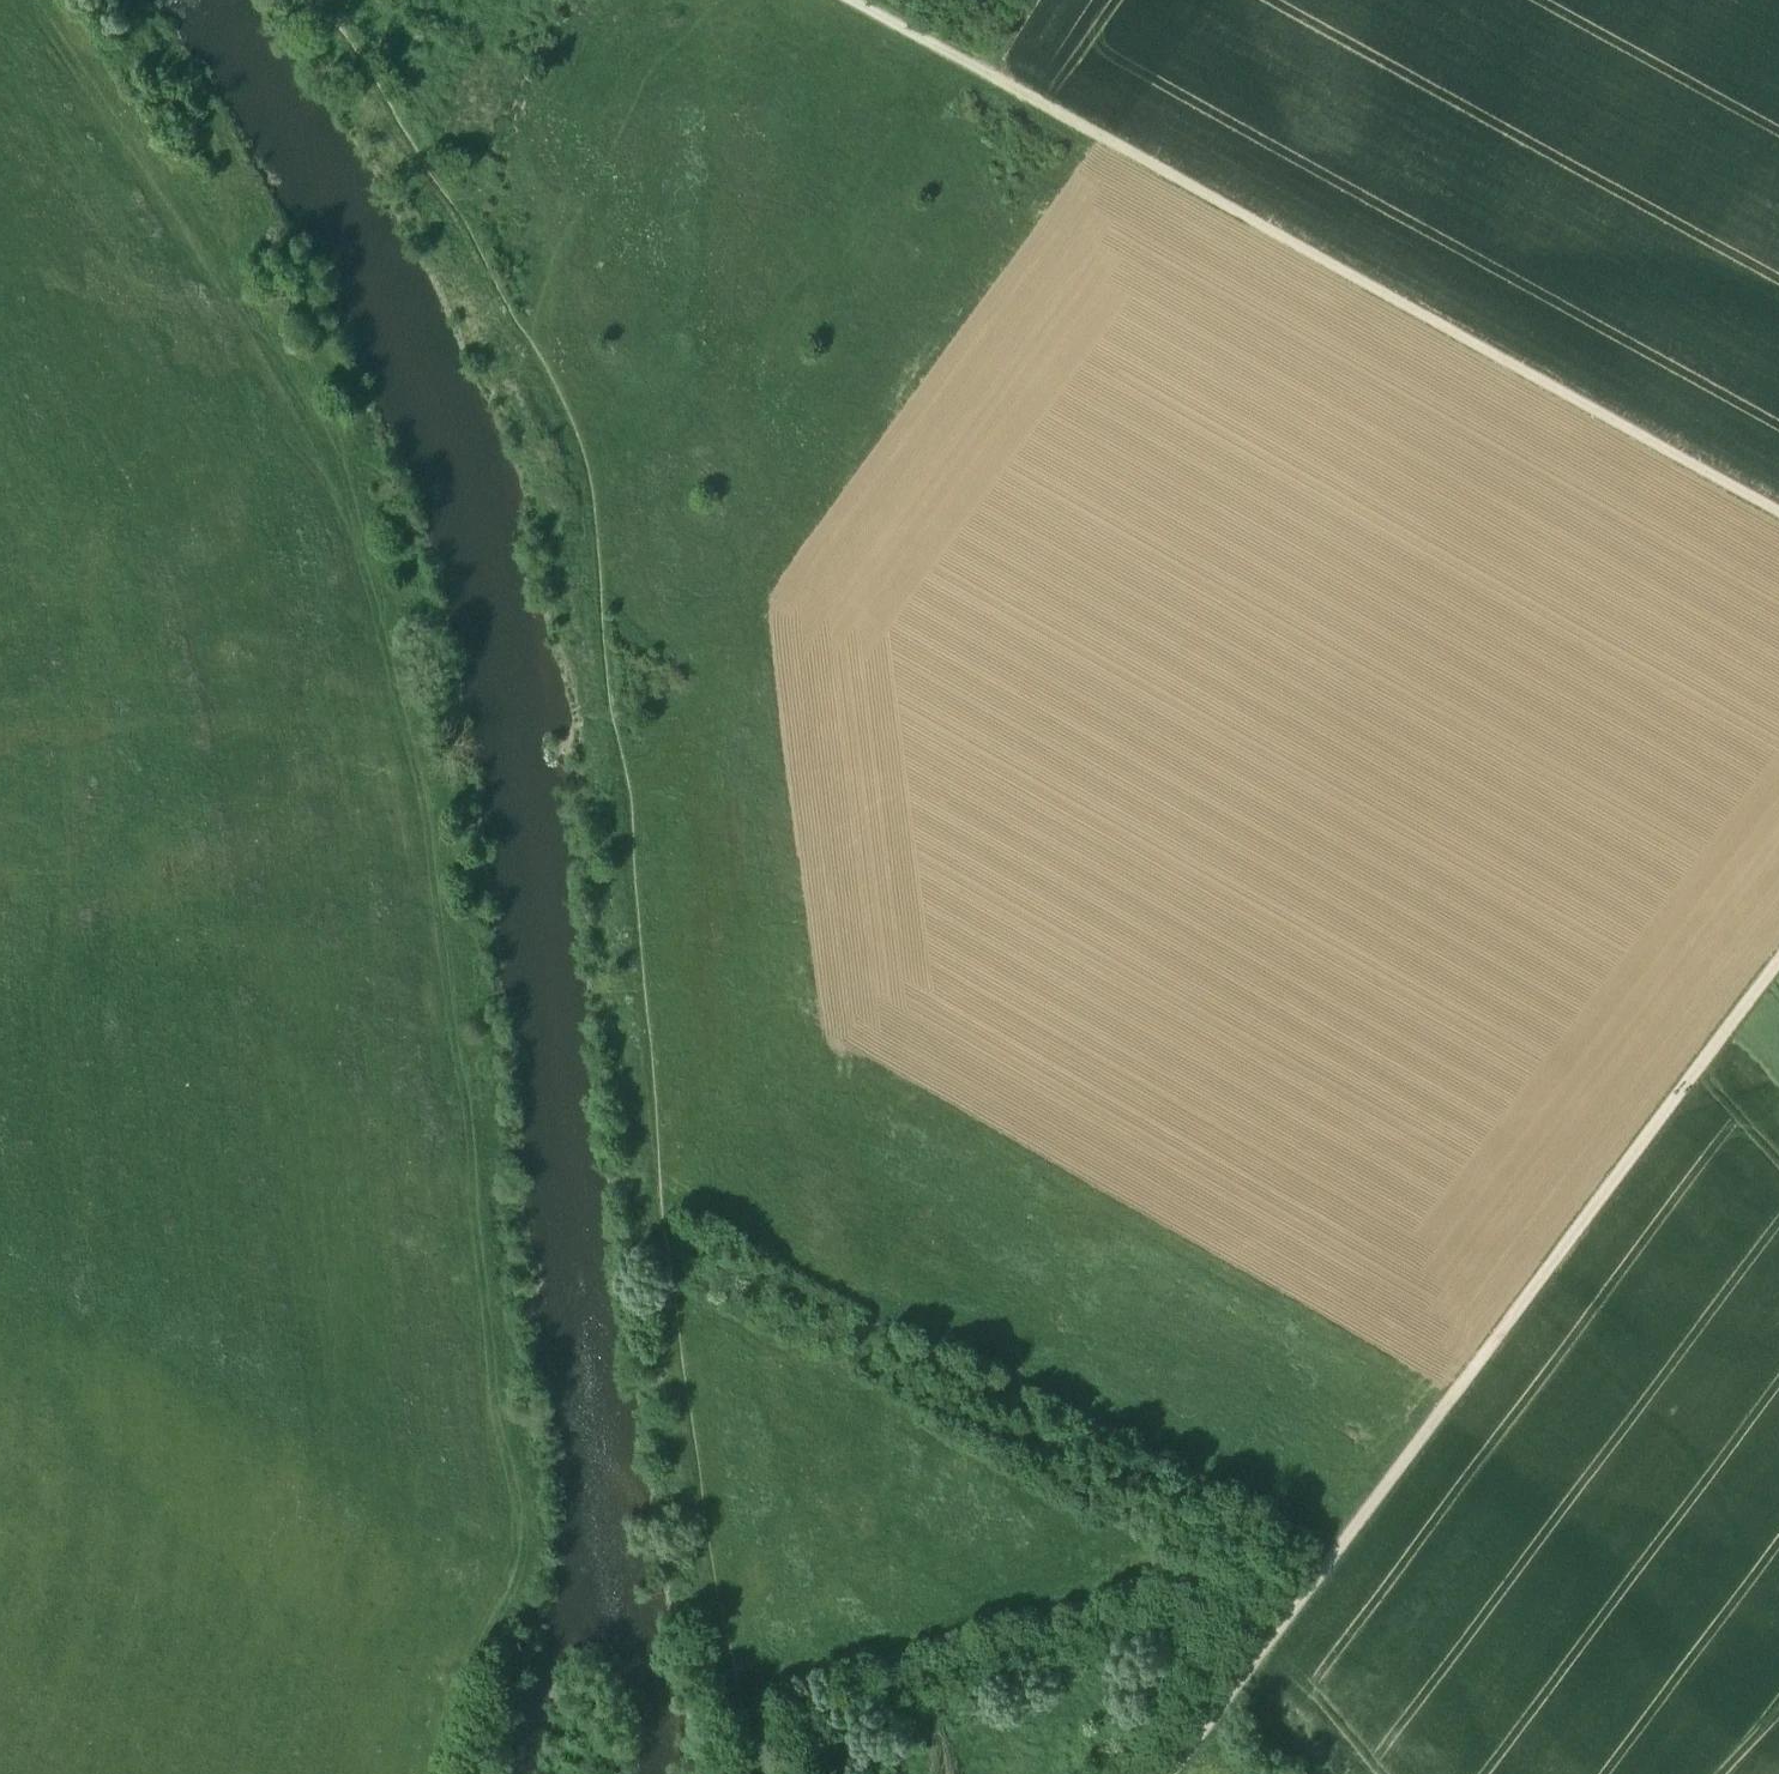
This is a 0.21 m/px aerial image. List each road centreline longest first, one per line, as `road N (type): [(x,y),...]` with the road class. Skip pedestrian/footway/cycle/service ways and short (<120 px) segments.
road 1 (track): [(1778,510),(846,0)]
road 2 (track): [(1197,1773),(1778,1000)]

